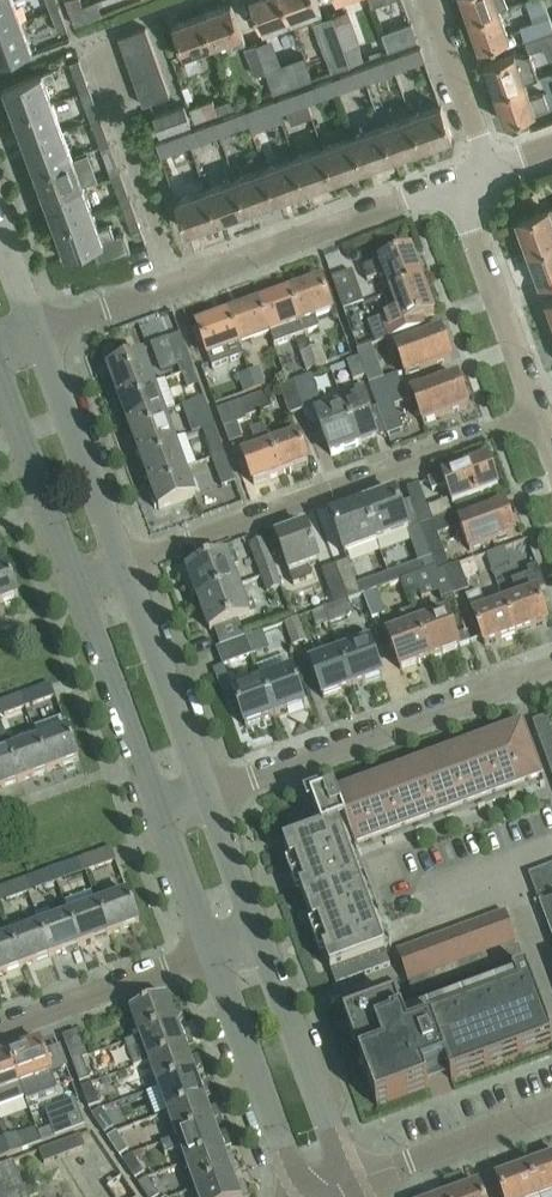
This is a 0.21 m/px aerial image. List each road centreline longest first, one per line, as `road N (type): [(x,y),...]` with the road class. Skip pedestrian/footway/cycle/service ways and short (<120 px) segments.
road 1 (residential): [(34,327),(456,182)]
road 2 (residential): [(122,572),(539,418)]
road 3 (residential): [(200,800),(551,667)]
road 4 (unclassified): [(357,1183),(254,939)]
road 5 (unclassified): [(209,955),(283,1147),(314,1196)]
road 6 (unclassified): [(122,572),(34,327)]
road 7 (residential): [(539,418),(456,182)]
road 8 (unclassified): [(200,800),(122,572)]
road 9 (unclassified): [(77,590),(159,816)]
road 10 (unclassified): [(0,374),(77,590)]
road 11 (residential): [(0,1029),(209,955)]
road 12 (residential): [(357,1183),(551,1114)]
road 13 (residential): [(490,165),(431,0)]
road 14 (unclassified): [(254,939),(200,800)]
road 15 (unclassified): [(159,816),(209,955)]

